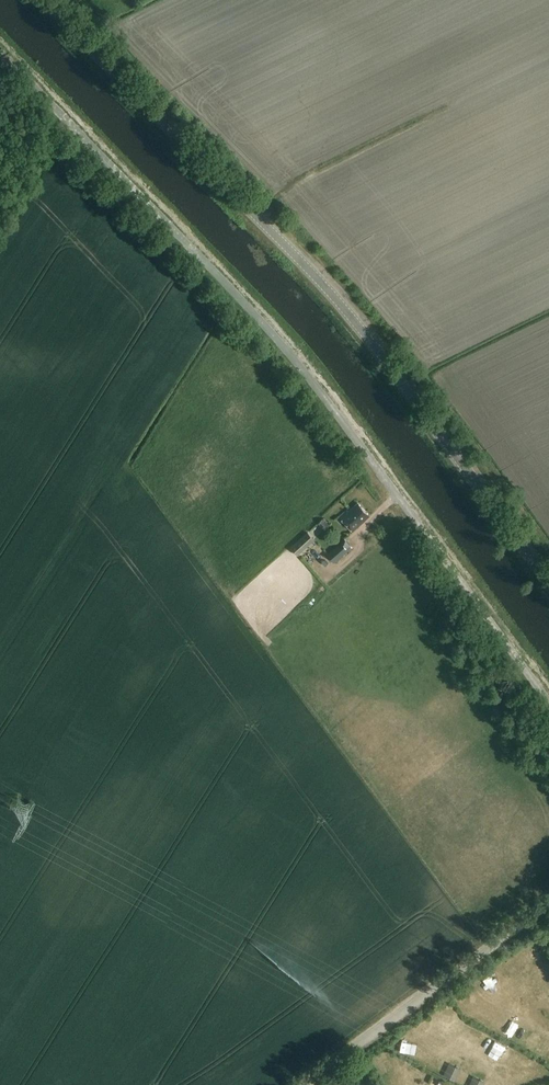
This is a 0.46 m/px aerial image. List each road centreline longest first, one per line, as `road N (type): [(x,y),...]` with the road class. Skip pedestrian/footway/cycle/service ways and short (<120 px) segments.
road 1 (unclassified): [(548,703),(276,335),(0,53)]
road 2 (tertiary): [(548,581),(338,301),(44,0)]
road 3 (tertiary): [(302,1084),(548,904)]

